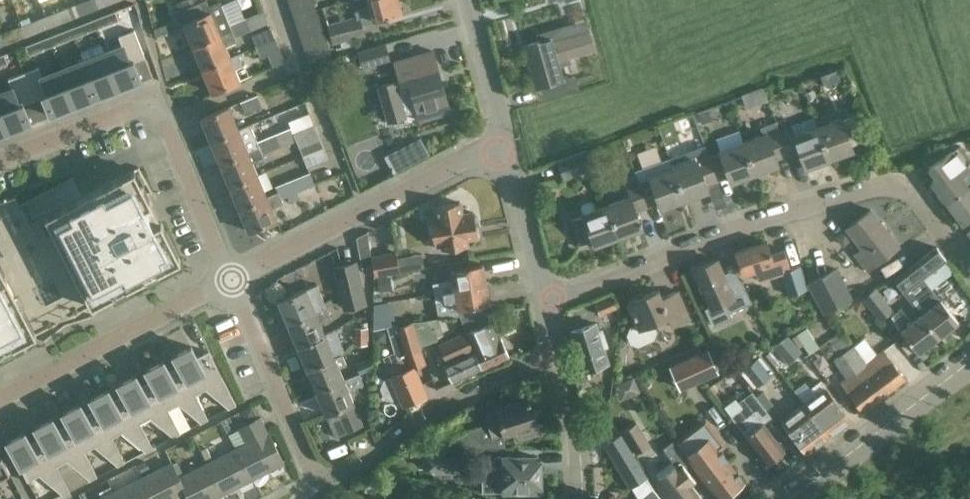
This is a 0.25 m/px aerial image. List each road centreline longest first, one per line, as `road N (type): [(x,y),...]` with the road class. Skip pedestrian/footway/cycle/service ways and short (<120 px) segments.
road 1 (residential): [(545,300),(891,182),(920,200),(969,265)]
road 2 (residential): [(232,279),(468,158),(504,149)]
road 3 (residential): [(557,355),(470,394),(319,488)]
road 4 (residential): [(0,400),(232,279)]
road 5 (unclassified): [(783,498),(969,362)]
road 6 (residential): [(319,488),(232,279)]
road 7 (residential): [(232,279),(157,108)]
road 8 (residential): [(0,157),(134,104),(157,108)]
road 9 (tertiary): [(545,300),(504,149)]
road 10 (tertiary): [(504,149),(466,0)]
road 11 (tertiary): [(579,498),(574,425),(557,355)]

